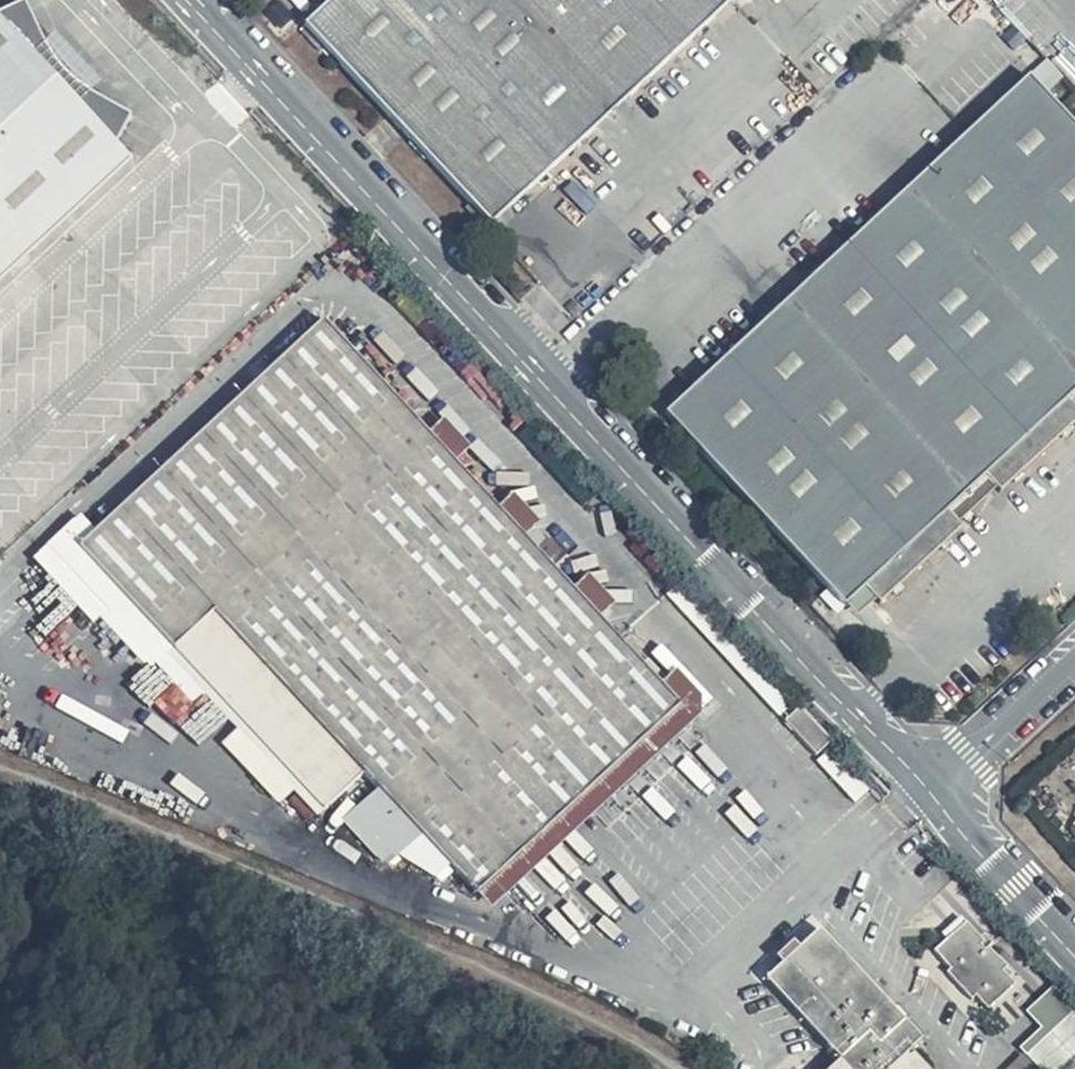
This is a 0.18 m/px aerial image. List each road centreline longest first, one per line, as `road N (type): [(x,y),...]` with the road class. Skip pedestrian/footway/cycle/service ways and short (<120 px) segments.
road 1 (unclassified): [(186,0),(926,787)]
road 2 (unclassified): [(926,787),(1074,954)]
road 3 (unclassified): [(926,787),(1074,662)]

